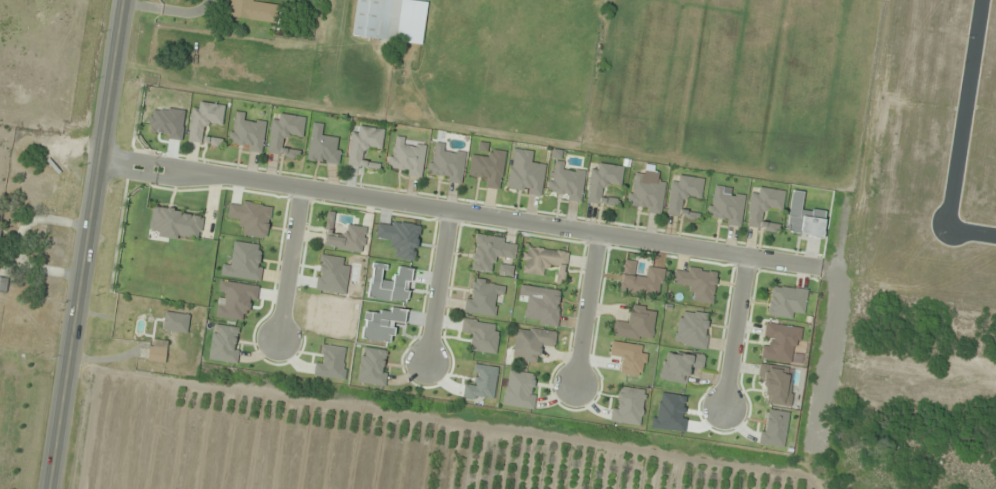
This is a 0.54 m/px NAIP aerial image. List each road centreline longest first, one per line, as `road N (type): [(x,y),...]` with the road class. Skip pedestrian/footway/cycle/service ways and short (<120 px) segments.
road 1 (residential): [(100,153),(838,271)]
road 2 (secondary): [(49,488),(124,0)]
road 3 (residential): [(980,0),(945,230)]
road 4 (residential): [(838,271),(811,454)]
road 5 (residential): [(281,339),(302,187)]
road 6 (residential): [(426,360),(447,209)]
road 7 (residential): [(724,408),(749,258)]
road 8 (residential): [(577,382),(601,234)]

